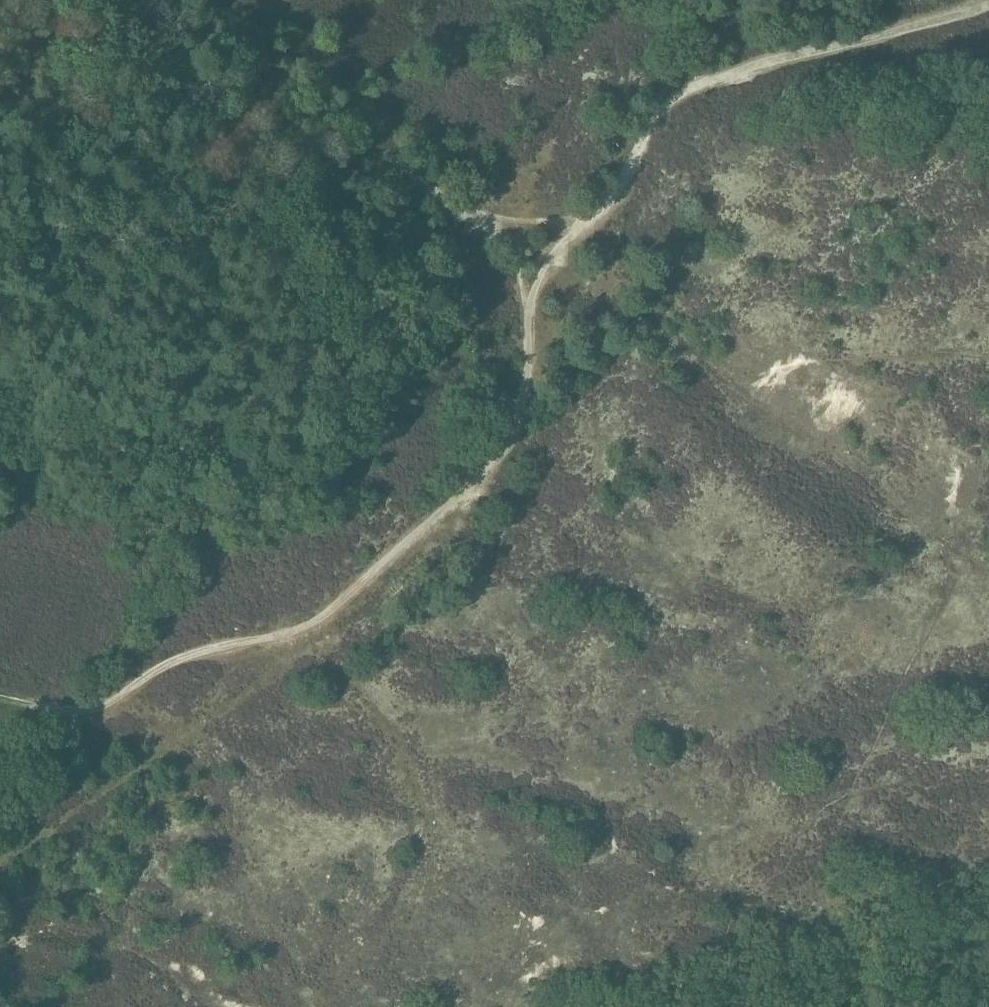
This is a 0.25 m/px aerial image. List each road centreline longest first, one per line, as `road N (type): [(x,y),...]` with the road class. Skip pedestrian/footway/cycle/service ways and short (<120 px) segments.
road 1 (track): [(0,706),(93,718),(218,653),(286,645),(360,594),(500,453),(527,379),(528,302),(549,258),(400,169)]
road 2 (track): [(549,258),(603,211),(660,111),(690,92),(785,55),(988,6)]

